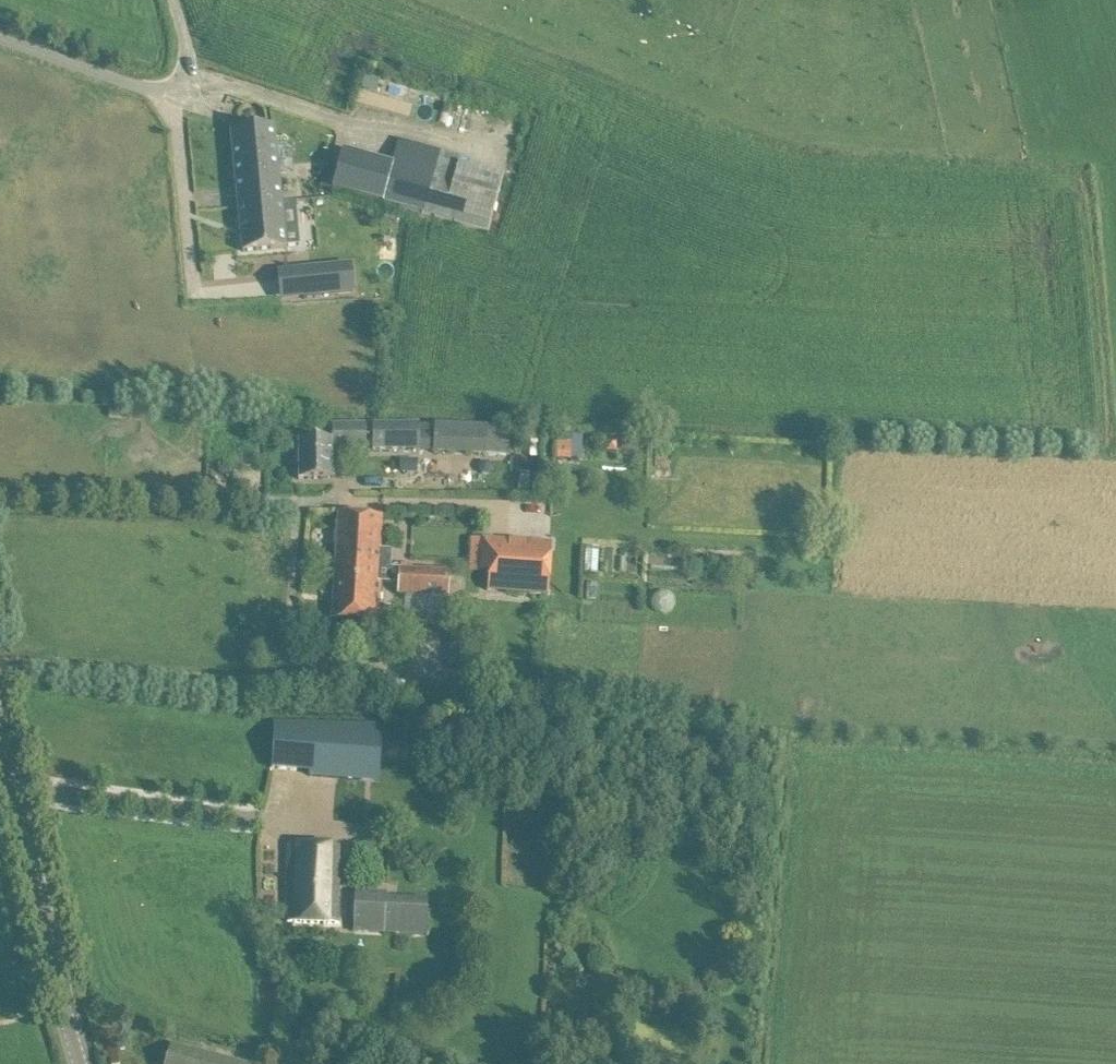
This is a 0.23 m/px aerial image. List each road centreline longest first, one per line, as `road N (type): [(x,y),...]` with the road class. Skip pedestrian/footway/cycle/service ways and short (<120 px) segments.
road 1 (residential): [(0,495),(502,513)]
road 2 (tertiary): [(83,1063),(0,752)]
road 3 (residential): [(0,41),(175,97),(190,83),(173,0)]

